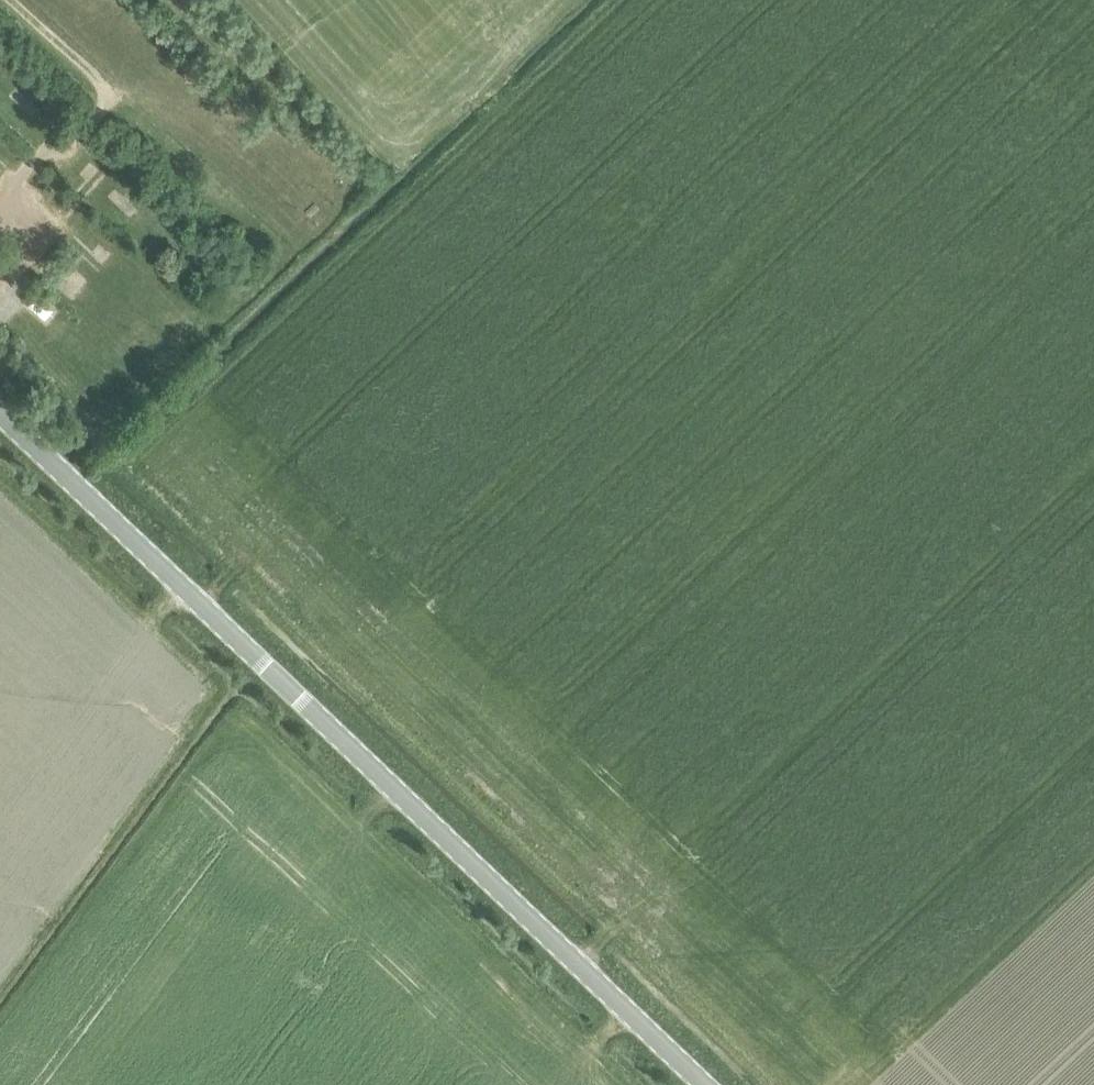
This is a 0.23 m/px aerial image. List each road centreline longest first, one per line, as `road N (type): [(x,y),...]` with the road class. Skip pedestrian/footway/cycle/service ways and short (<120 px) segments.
road 1 (tertiary): [(706,1084),(0,413)]

